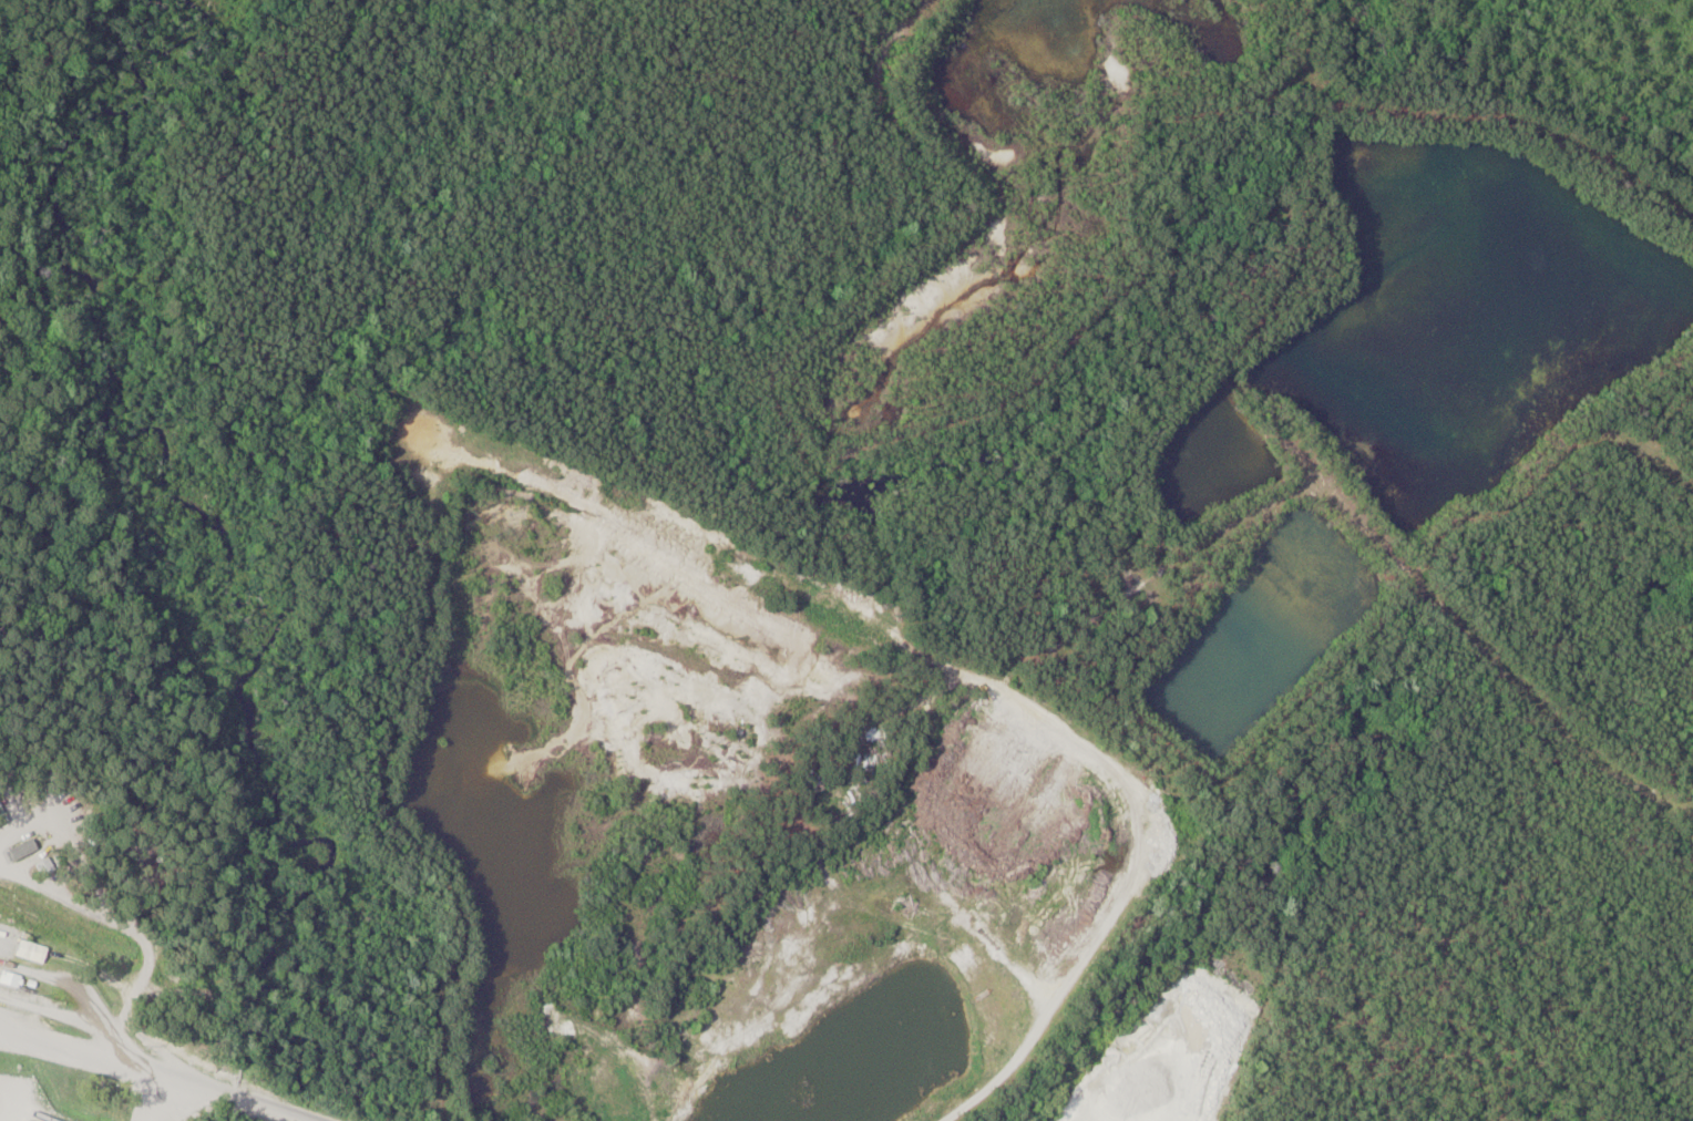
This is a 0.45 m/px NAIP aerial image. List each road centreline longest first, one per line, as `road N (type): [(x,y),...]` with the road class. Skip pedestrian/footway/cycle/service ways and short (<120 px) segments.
road 1 (residential): [(271,1120),(0,993)]

